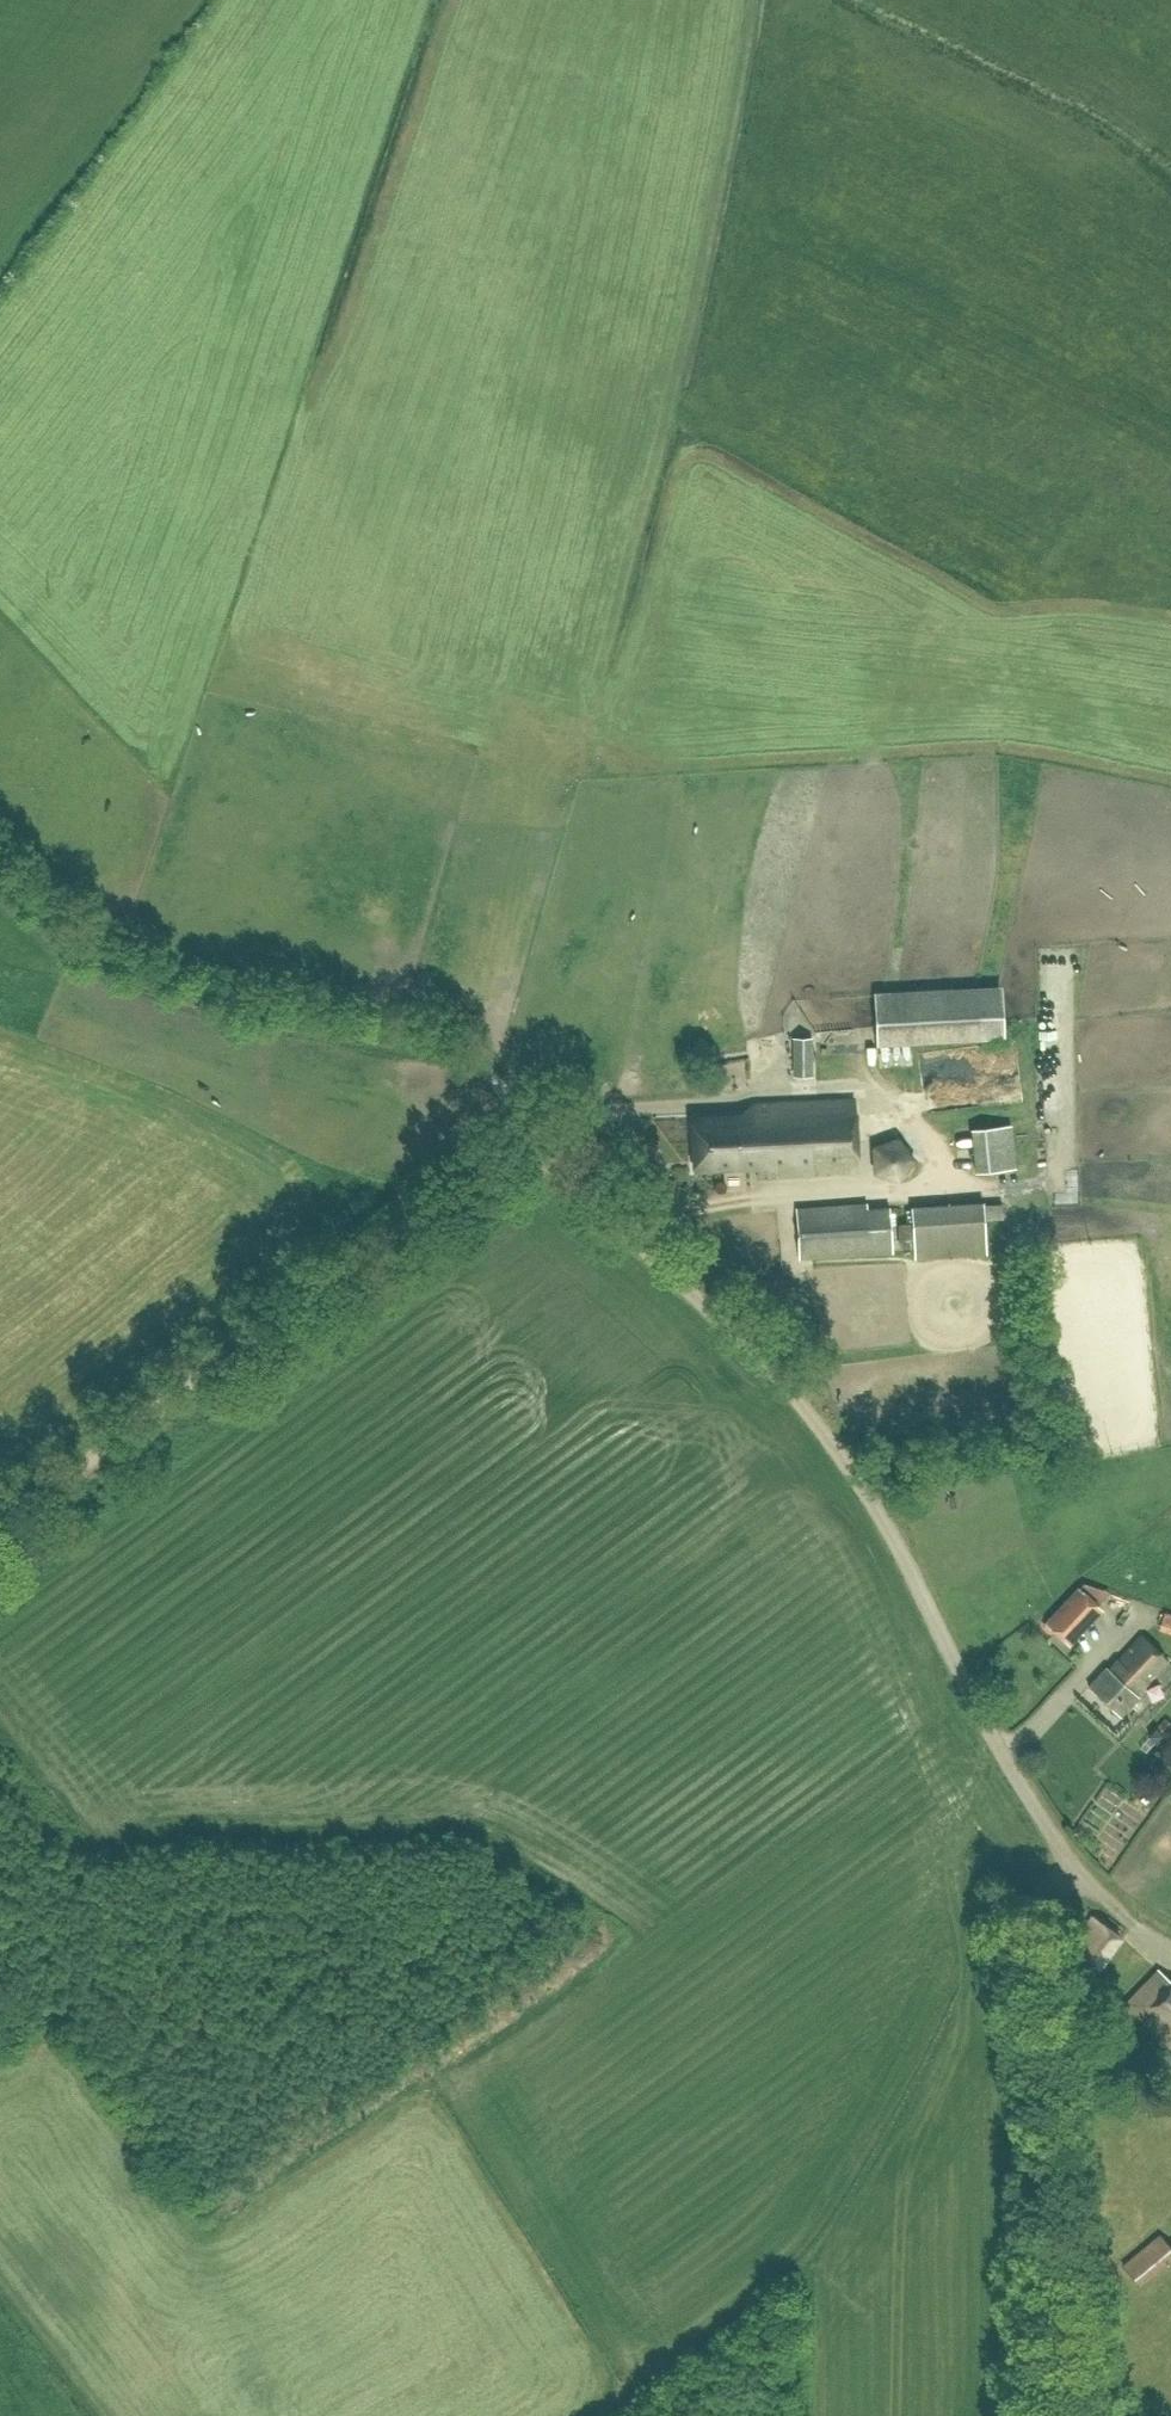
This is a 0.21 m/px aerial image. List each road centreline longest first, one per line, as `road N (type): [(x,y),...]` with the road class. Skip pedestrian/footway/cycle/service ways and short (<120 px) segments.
road 1 (track): [(0,860),(81,936),(187,991),(337,1025),(468,1067),(826,1424),(903,1550),(999,1751),(1076,1868)]
road 2 (unclassified): [(0,1507),(532,1134)]
road 3 (track): [(1170,1948),(1118,1913),(1076,1868)]

